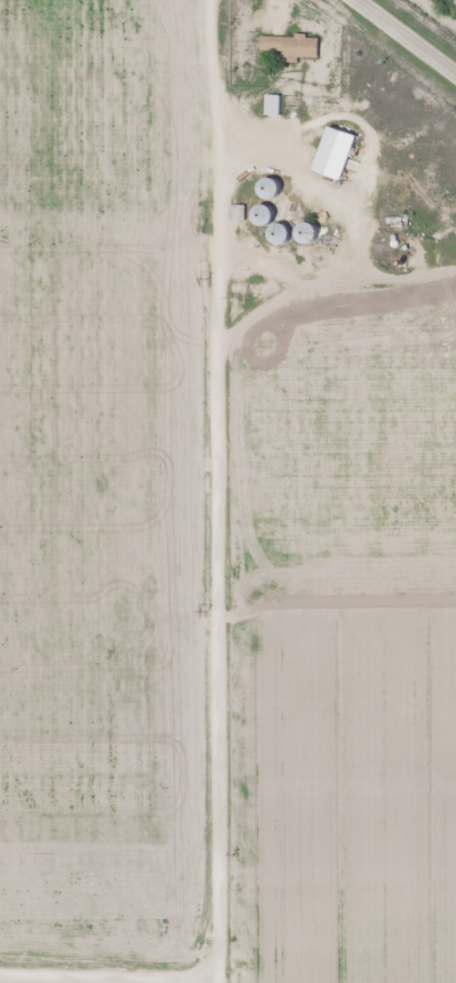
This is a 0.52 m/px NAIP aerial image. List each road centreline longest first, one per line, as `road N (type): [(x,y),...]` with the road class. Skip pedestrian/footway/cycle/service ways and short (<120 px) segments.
road 1 (residential): [(223,0),(237,759),(223,982)]
road 2 (residential): [(223,971),(0,961)]

